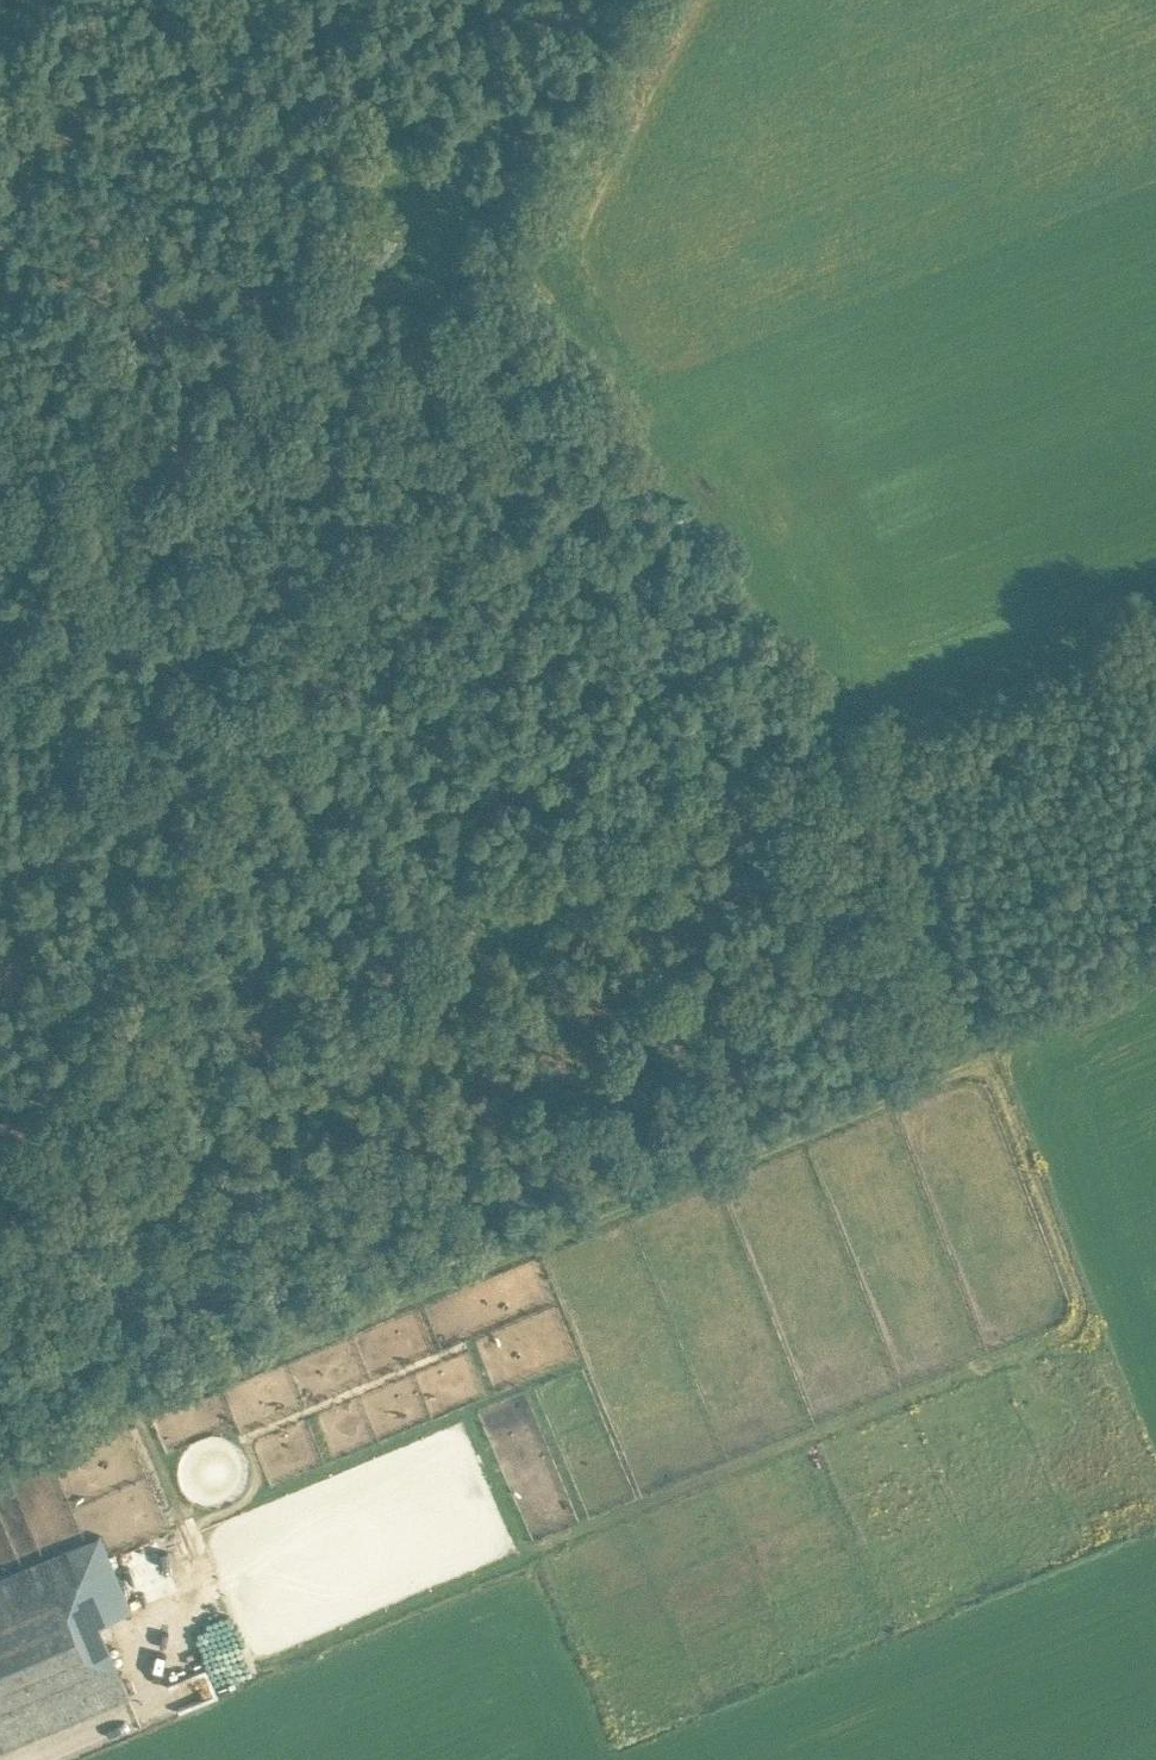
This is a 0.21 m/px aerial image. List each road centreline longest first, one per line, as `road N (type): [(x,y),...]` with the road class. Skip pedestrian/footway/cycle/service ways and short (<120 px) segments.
road 1 (track): [(162,0),(76,79),(0,210)]

